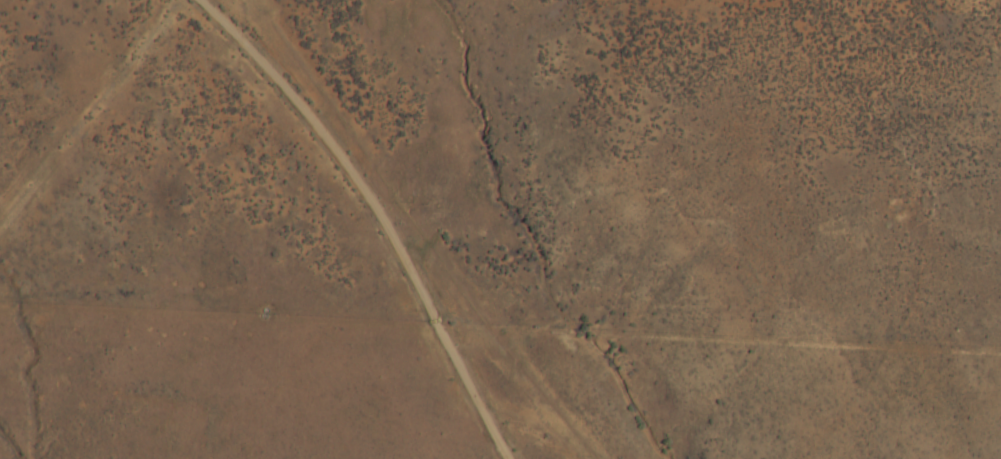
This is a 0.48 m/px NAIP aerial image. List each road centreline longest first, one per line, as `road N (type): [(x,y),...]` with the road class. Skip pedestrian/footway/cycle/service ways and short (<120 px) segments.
road 1 (residential): [(447,458),(399,391),(266,124),(137,0)]

